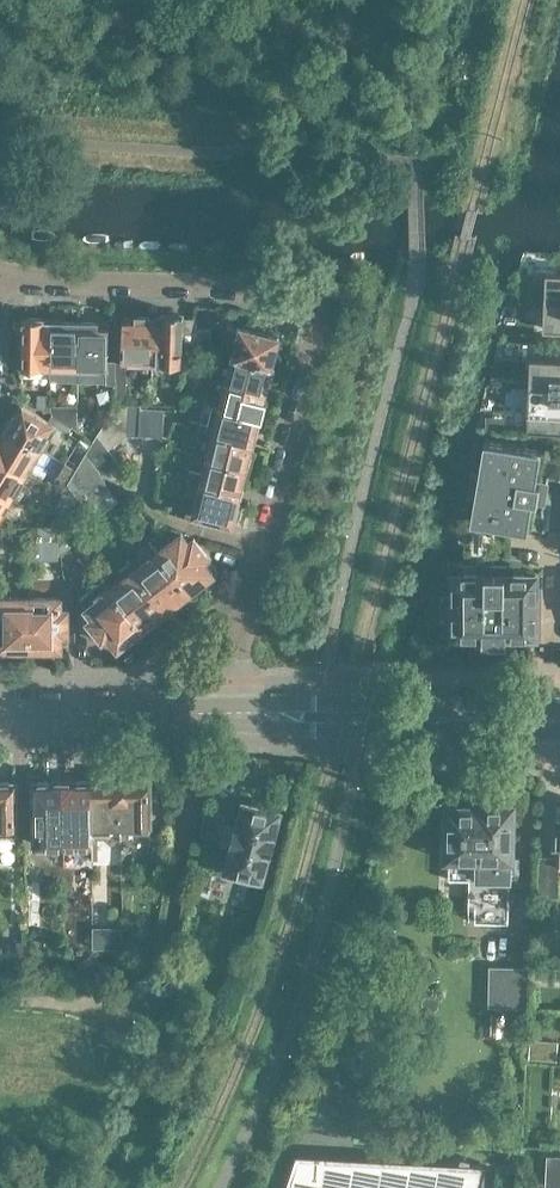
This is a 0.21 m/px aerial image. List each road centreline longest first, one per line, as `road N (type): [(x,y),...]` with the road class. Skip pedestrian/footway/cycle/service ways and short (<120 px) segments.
road 1 (residential): [(228,714),(325,332),(322,317),(302,300),(252,288),(0,275)]
road 2 (secondary): [(559,720),(228,714)]
road 3 (secondary): [(228,714),(0,713)]

